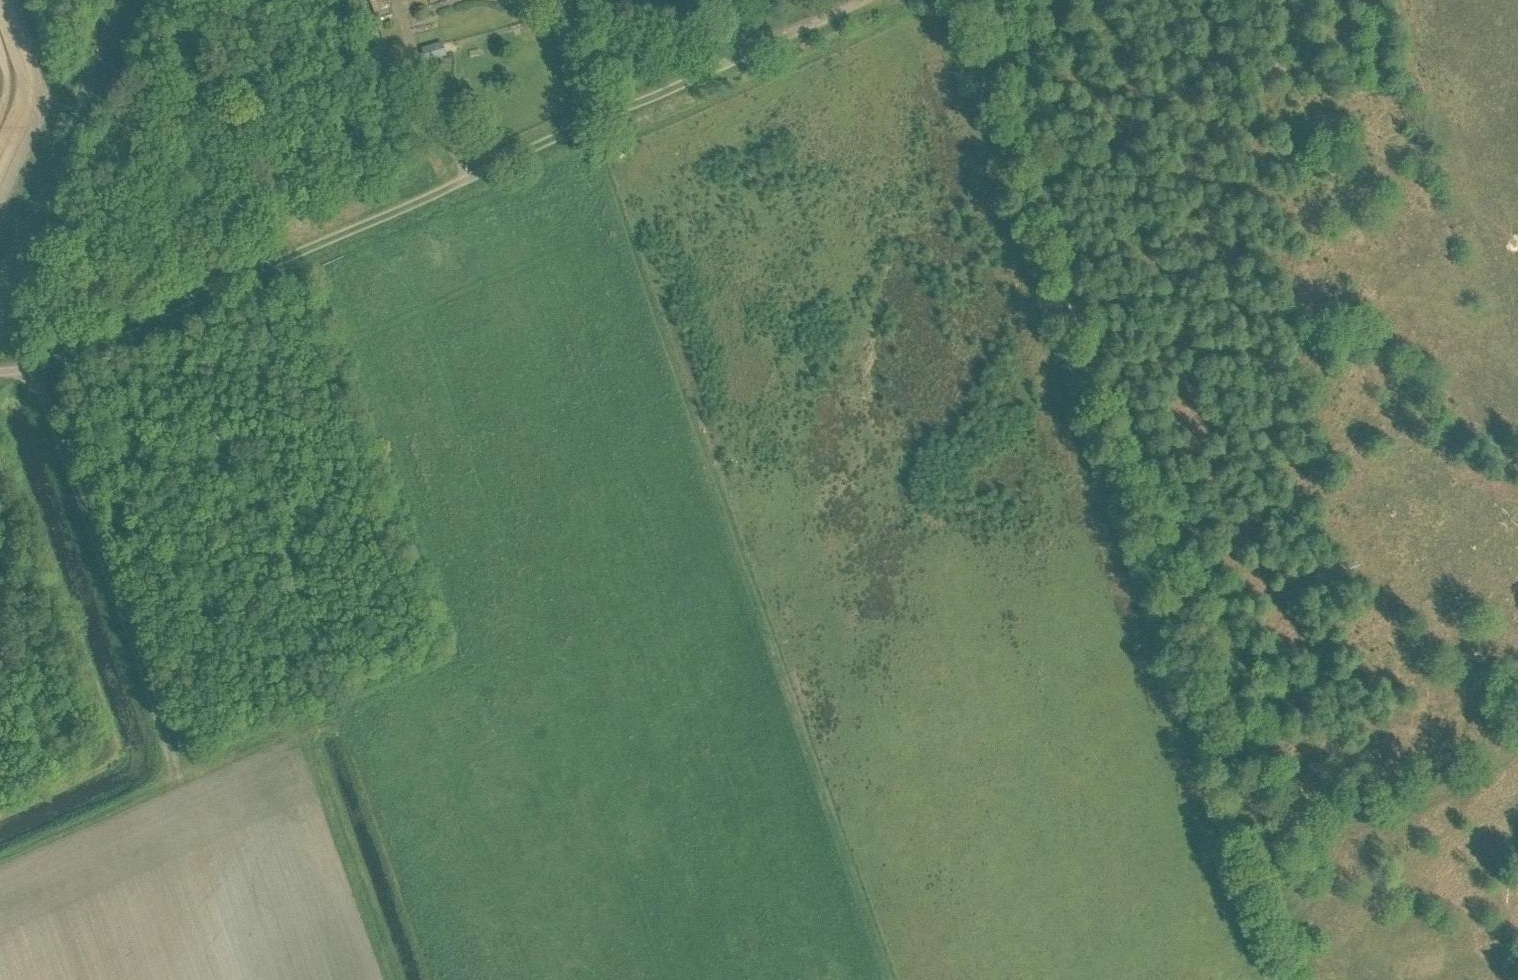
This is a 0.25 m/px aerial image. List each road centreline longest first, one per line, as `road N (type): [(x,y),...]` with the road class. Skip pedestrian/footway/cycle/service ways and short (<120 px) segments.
road 1 (unclassified): [(856,0),(56,362),(0,372)]

